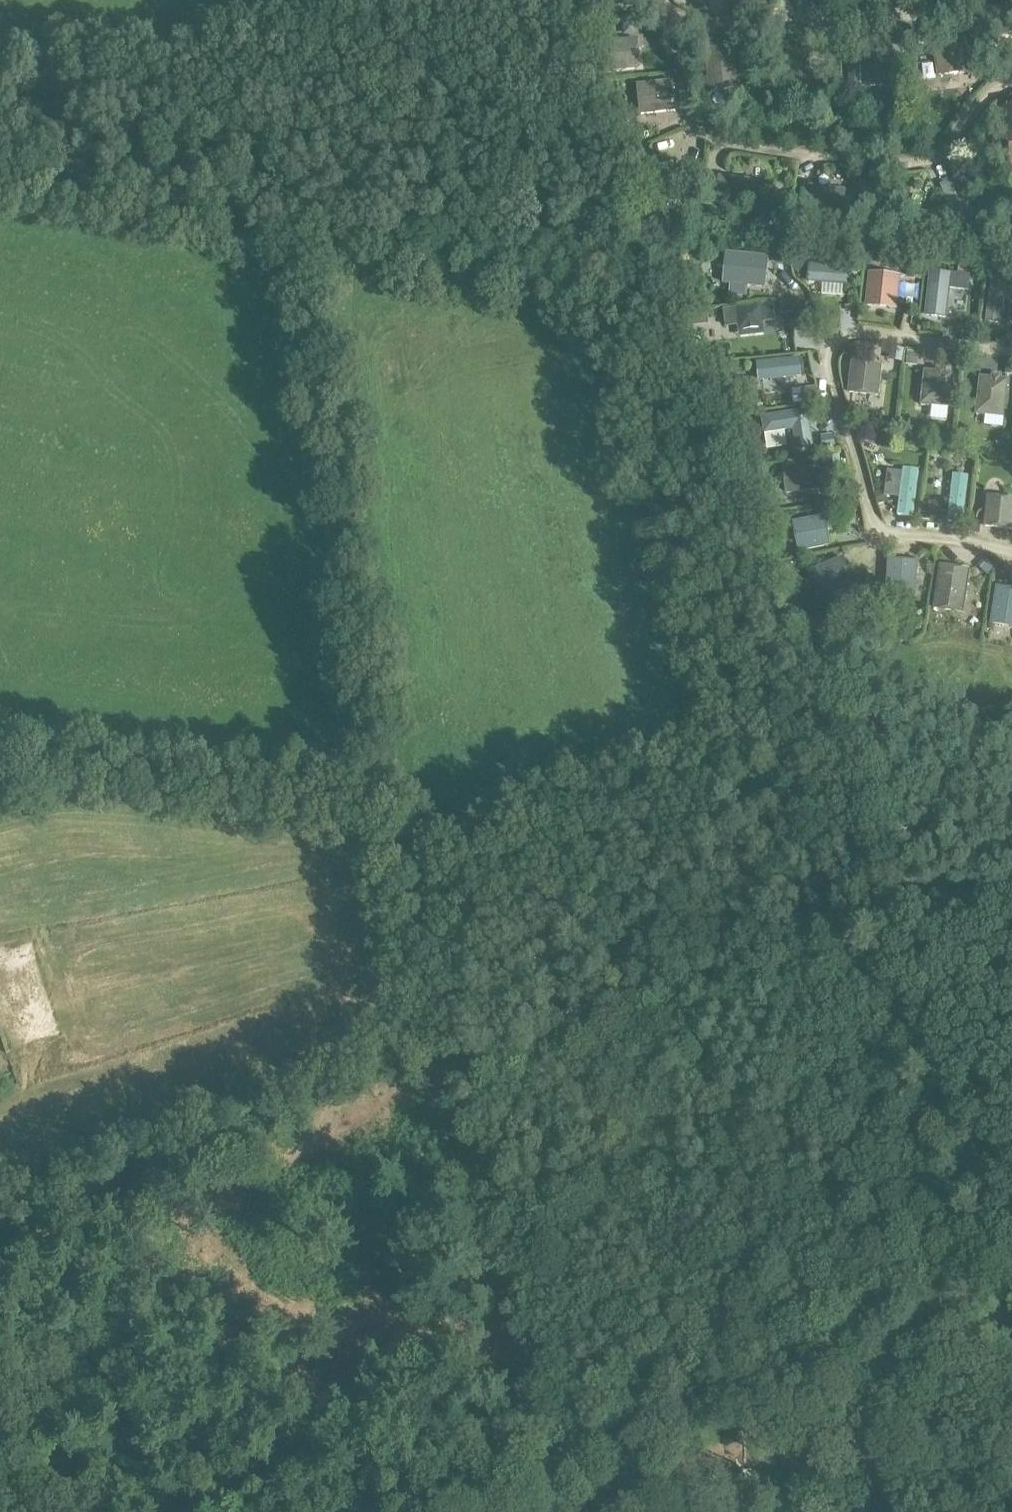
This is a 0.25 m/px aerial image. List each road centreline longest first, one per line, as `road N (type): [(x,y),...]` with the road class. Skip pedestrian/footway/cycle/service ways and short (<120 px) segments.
road 1 (track): [(1011,1332),(937,1305),(904,1304),(304,1511)]
road 2 (track): [(1011,358),(860,340),(847,341),(826,370),(894,544),(968,539),(1011,550)]
road 3 (track): [(886,534),(877,545),(873,616),(844,632),(836,669),(907,895)]

